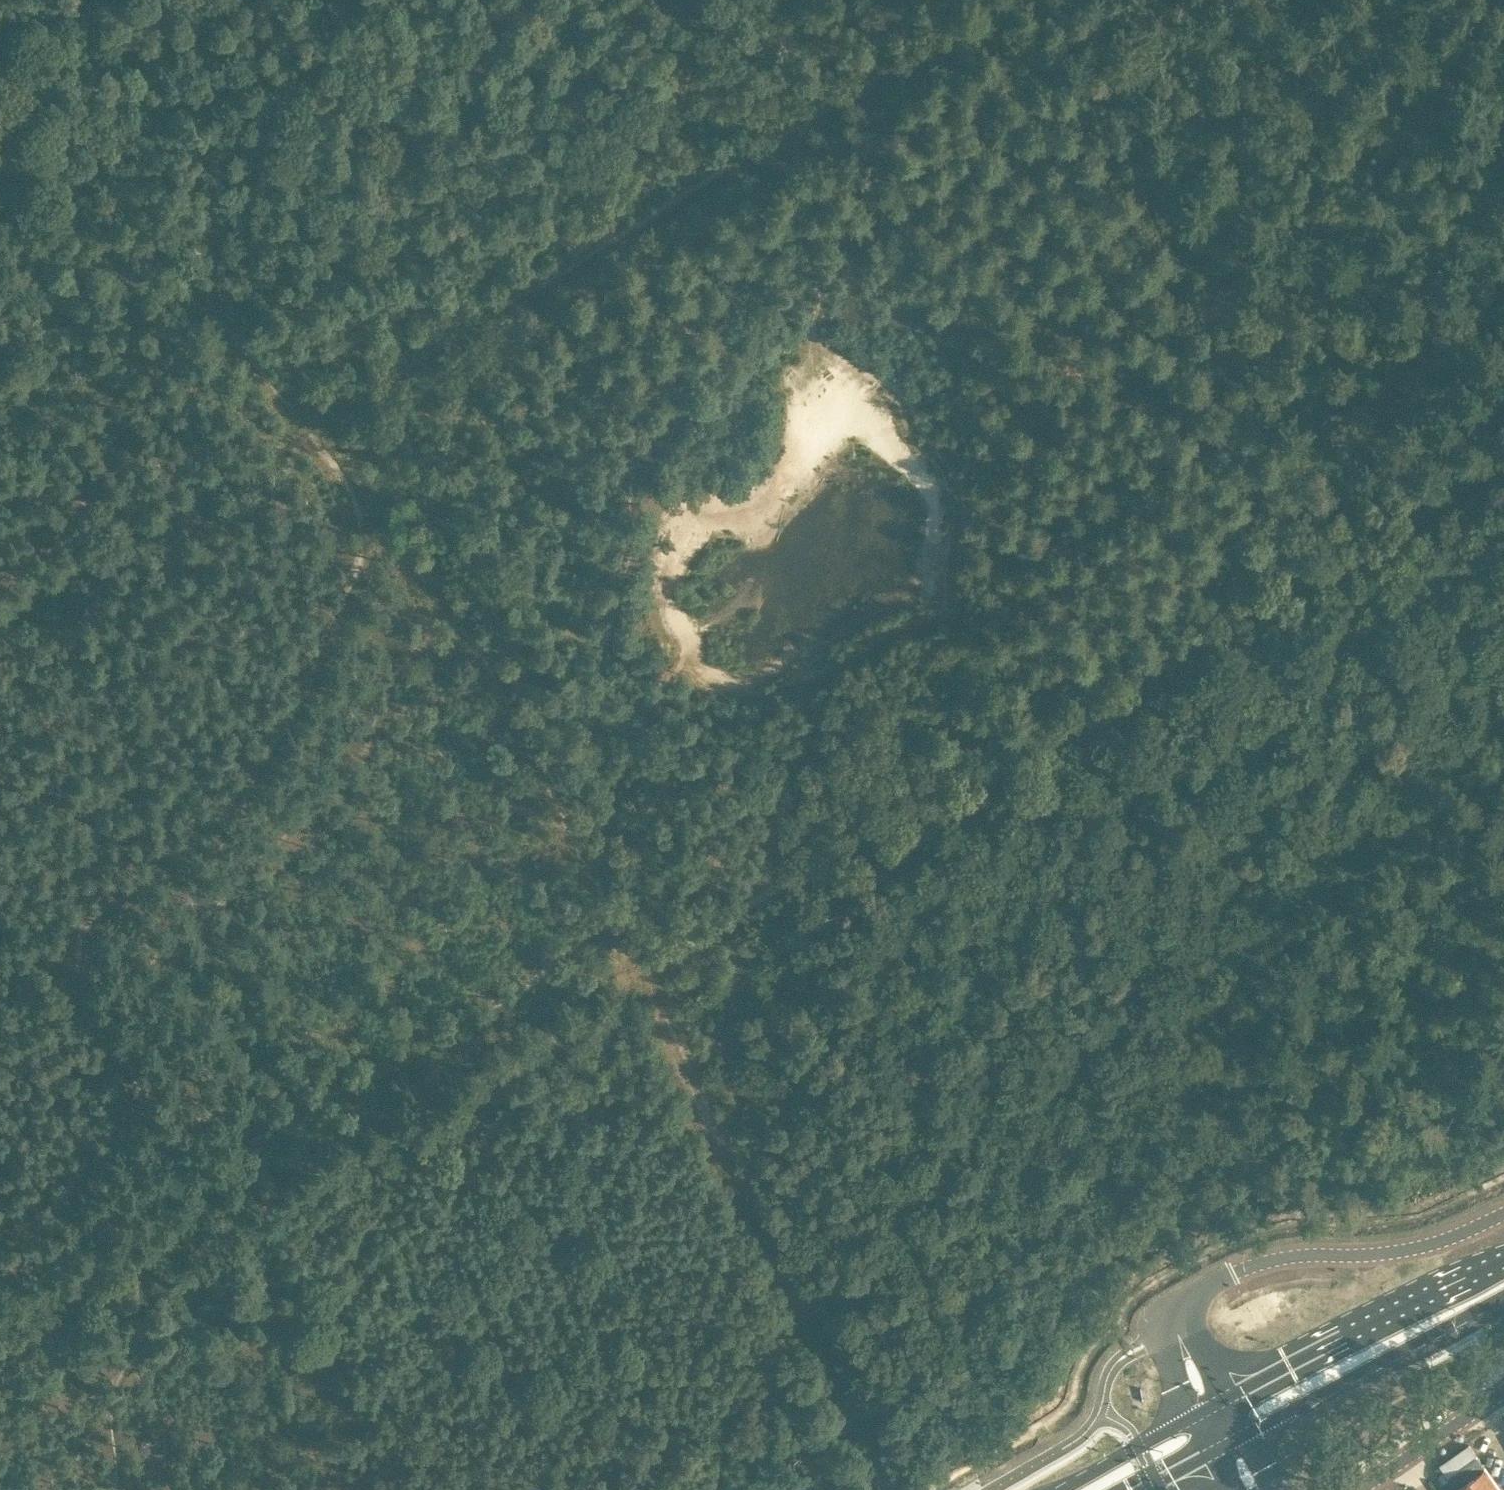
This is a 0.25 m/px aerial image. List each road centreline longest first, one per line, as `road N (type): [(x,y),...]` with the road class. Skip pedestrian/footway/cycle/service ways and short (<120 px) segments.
road 1 (track): [(867,1438),(637,975)]
road 2 (track): [(628,960),(534,746),(433,581),(376,518)]
road 3 (track): [(313,434),(0,54)]
road 4 (unclassified): [(1503,1212),(1377,1254),(1292,1256),(1232,1270),(1188,1301),(1178,1340)]
road 5 (primary): [(1503,1260),(1230,1396)]
road 6 (primary): [(1251,1432),(1503,1295)]
road 7 (unclassified): [(1363,1489),(1503,1394)]
road 8 (primary): [(1196,1416),(1062,1489)]

